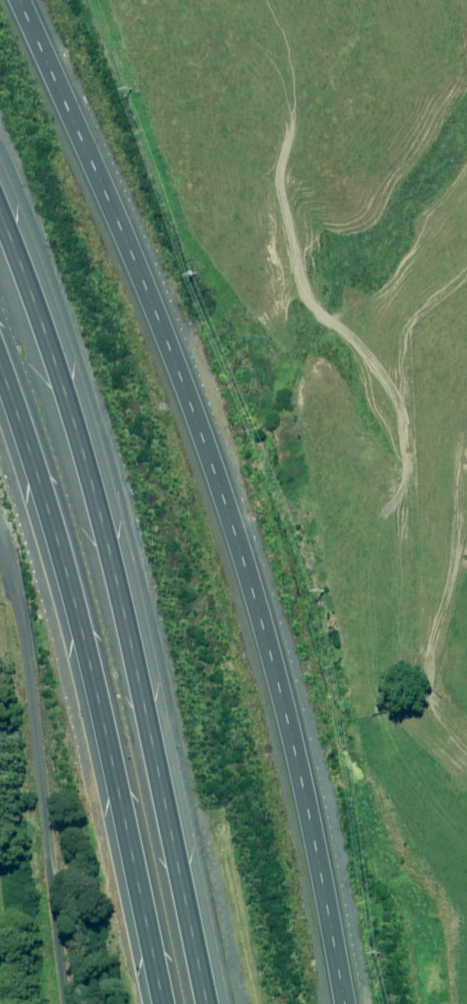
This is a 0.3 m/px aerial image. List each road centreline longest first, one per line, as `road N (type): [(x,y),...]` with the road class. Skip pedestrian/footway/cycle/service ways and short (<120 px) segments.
road 1 (unclassified): [(14,0),(121,228),(215,465),(279,699),(343,1003)]
road 2 (motorway): [(0,278),(68,487),(188,1003)]
road 3 (motorway): [(150,1003),(77,665),(0,408)]
road 4 (unclassified): [(0,561),(28,688),(67,1003)]

